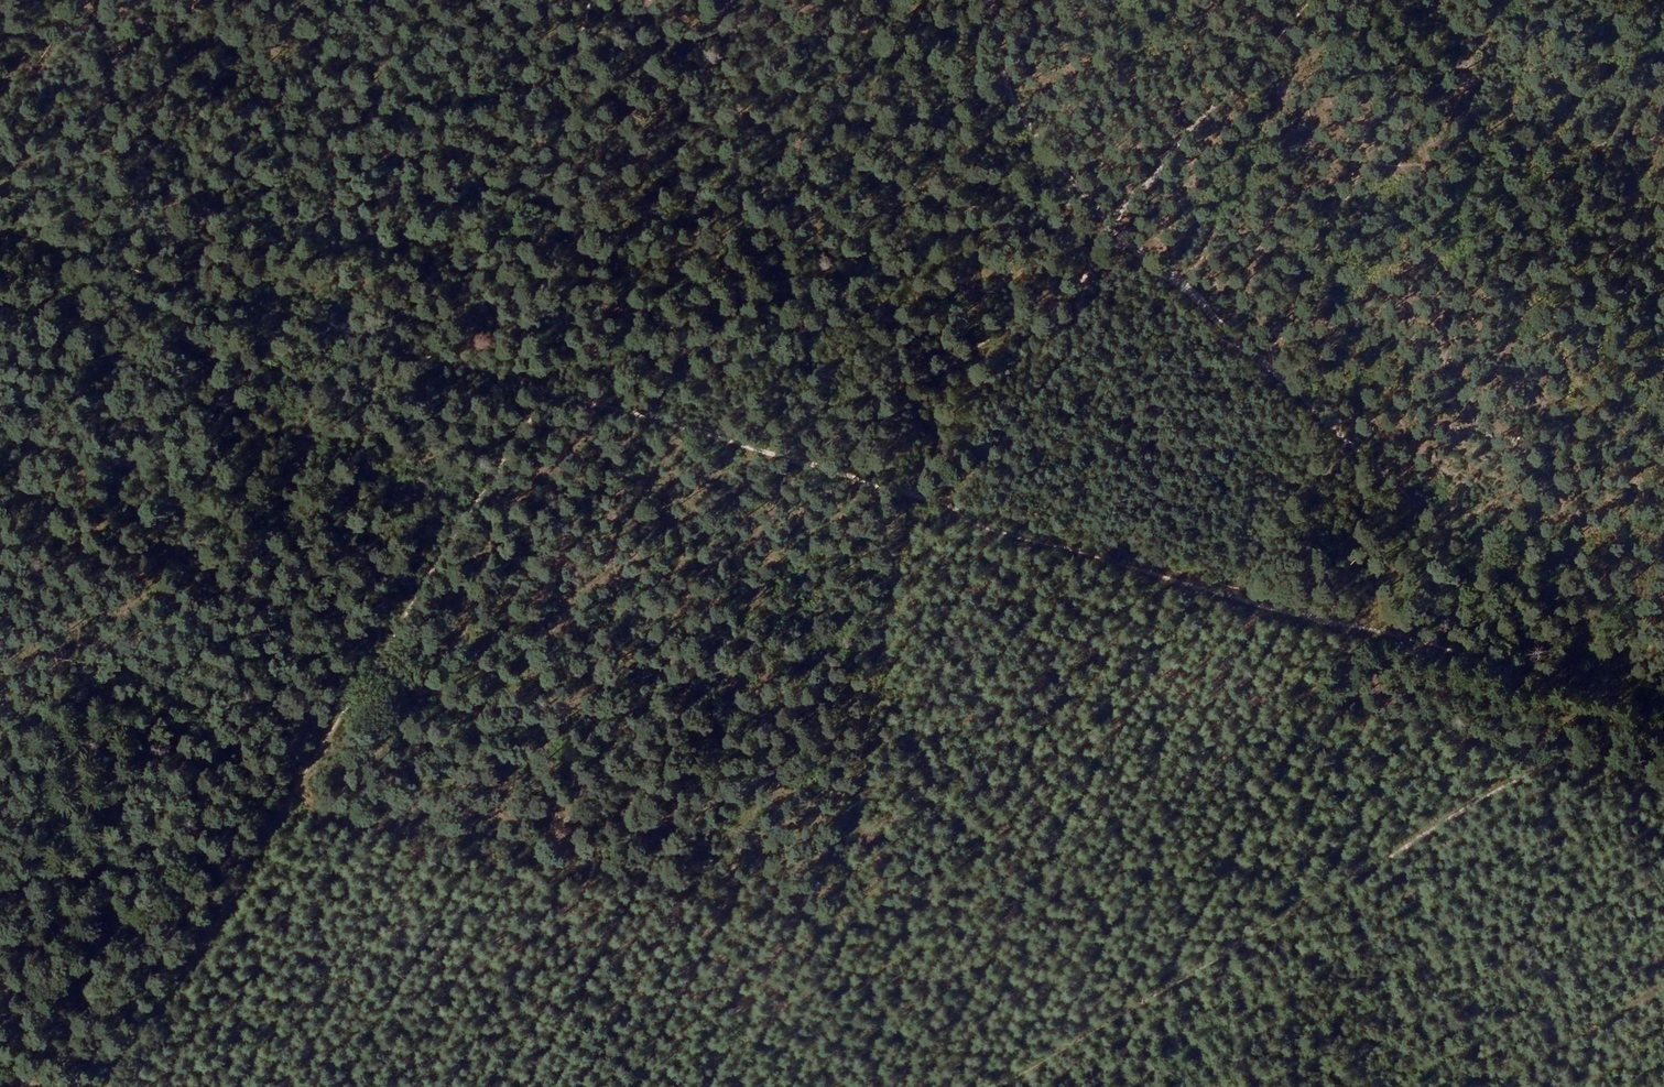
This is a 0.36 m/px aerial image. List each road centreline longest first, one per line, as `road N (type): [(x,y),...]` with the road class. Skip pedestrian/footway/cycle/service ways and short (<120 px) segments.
road 1 (track): [(989,0),(1016,97),(1114,227),(1631,698),(1663,739)]
road 2 (track): [(544,388),(111,1086)]

